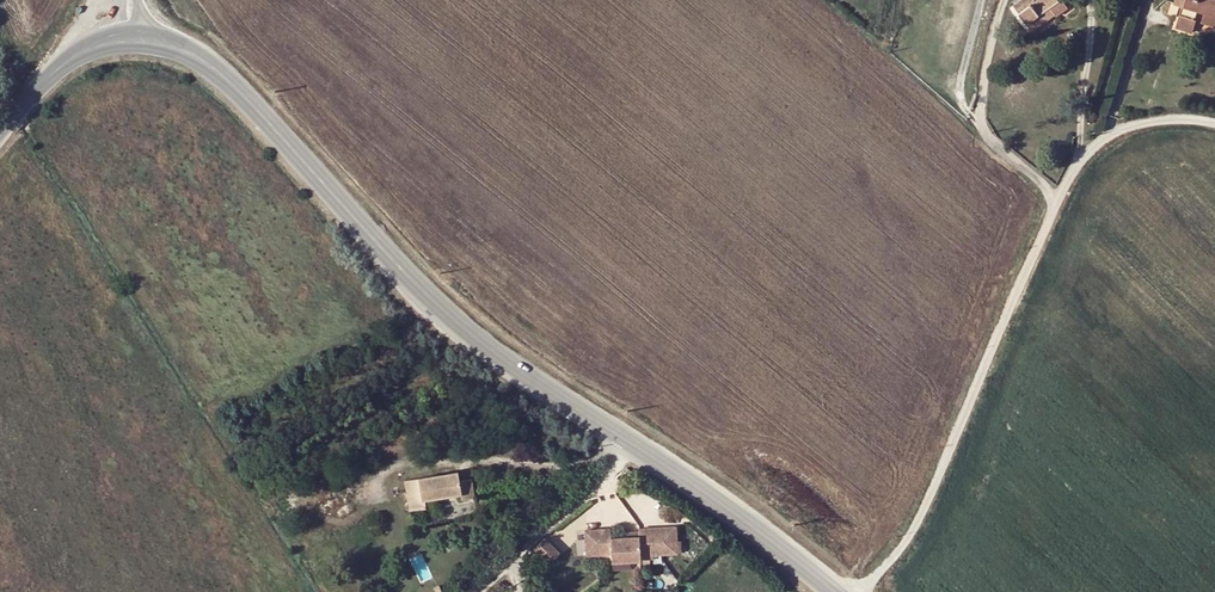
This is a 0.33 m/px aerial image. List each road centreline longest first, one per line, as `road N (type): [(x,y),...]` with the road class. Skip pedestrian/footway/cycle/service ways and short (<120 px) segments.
road 1 (tertiary): [(237,87),(465,333),(683,478),(831,591)]
road 2 (residential): [(861,591),(892,555),(1057,179),(1103,137),(1152,115),(1214,127)]
road 3 (tertiary): [(237,87),(205,51),(136,28)]

